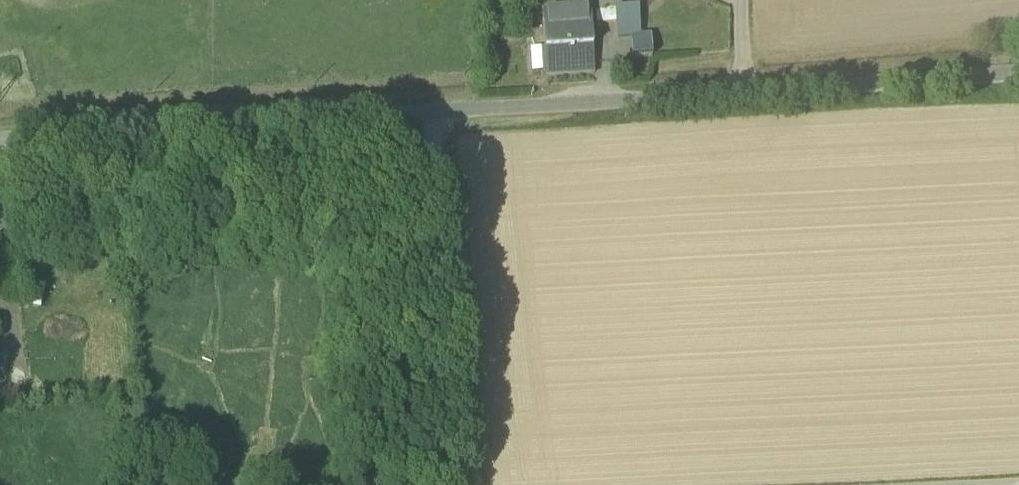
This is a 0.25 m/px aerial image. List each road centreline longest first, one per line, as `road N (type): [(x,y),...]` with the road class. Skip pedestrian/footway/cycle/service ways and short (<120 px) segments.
road 1 (unclassified): [(0,134),(1018,64)]
road 2 (track): [(428,106),(475,484)]

